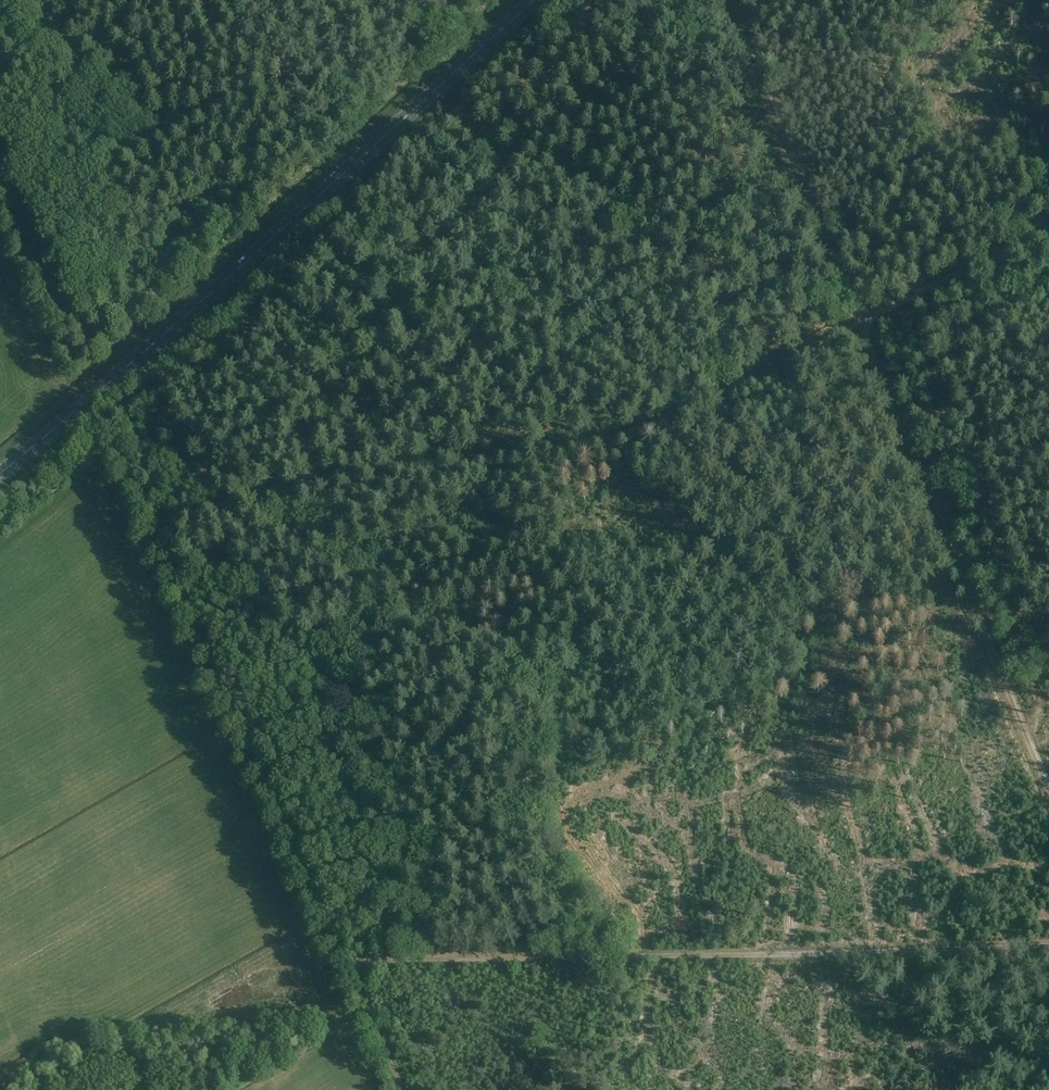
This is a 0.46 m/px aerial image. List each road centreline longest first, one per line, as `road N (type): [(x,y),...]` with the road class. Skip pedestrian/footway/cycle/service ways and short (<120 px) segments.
road 1 (track): [(0,525),(88,455),(110,455),(124,466),(151,519),(614,436),(723,393),(1048,233)]
road 2 (track): [(1048,792),(724,0)]
road 3 (track): [(690,0),(198,475),(172,515)]
road 4 (primary): [(533,0),(182,319),(0,472)]
road 5 (track): [(1048,942),(611,964),(341,963)]
road 6 (track): [(151,519),(402,1089)]
road 7 (track): [(84,353),(0,164)]

